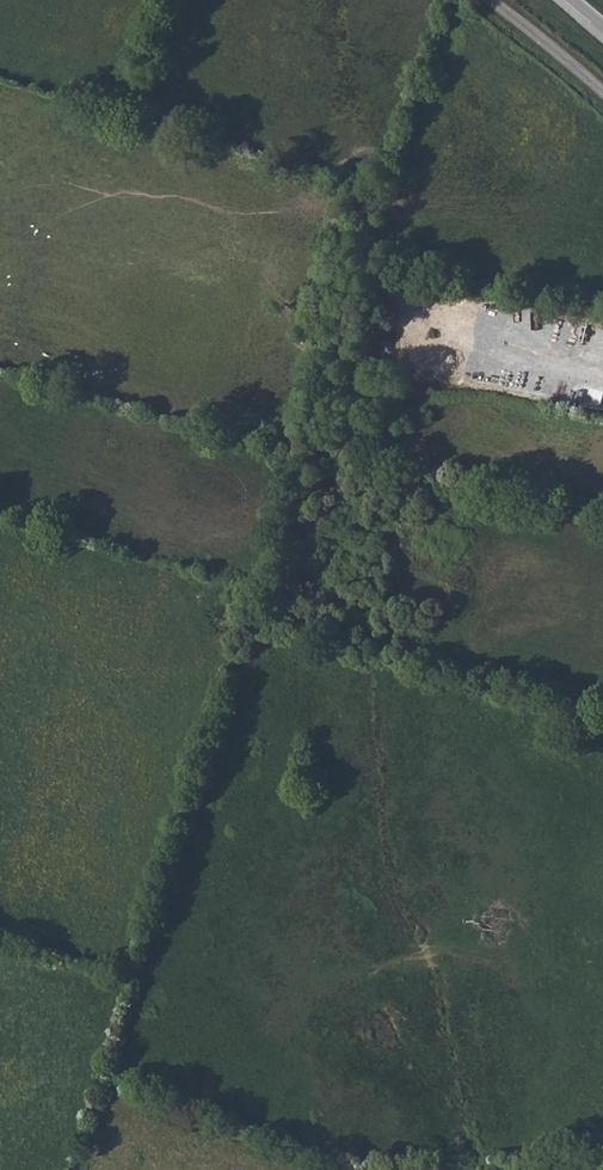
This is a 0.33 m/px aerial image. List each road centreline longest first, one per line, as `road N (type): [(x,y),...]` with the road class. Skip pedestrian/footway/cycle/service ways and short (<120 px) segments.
road 1 (unclassified): [(491,0),(602,94)]

